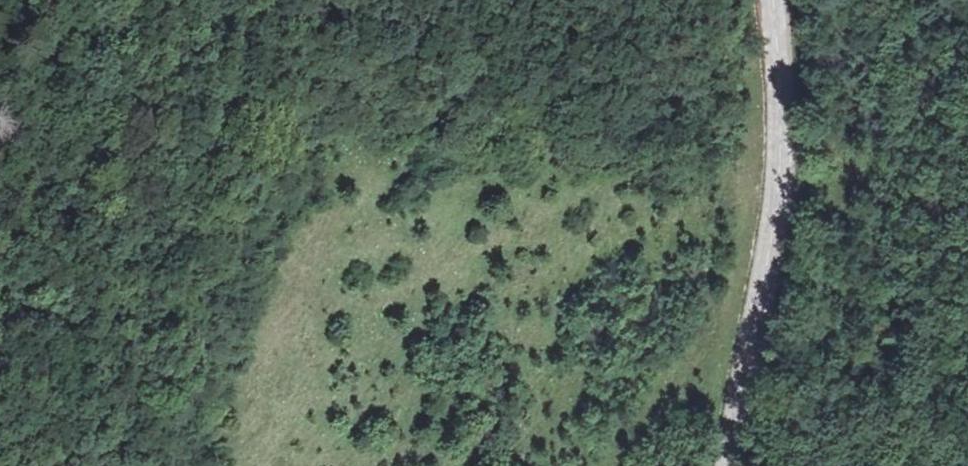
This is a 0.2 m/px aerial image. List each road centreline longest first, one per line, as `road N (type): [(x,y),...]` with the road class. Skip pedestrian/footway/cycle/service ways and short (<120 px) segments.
road 1 (tertiary): [(726,465),(773,192),(770,0)]

